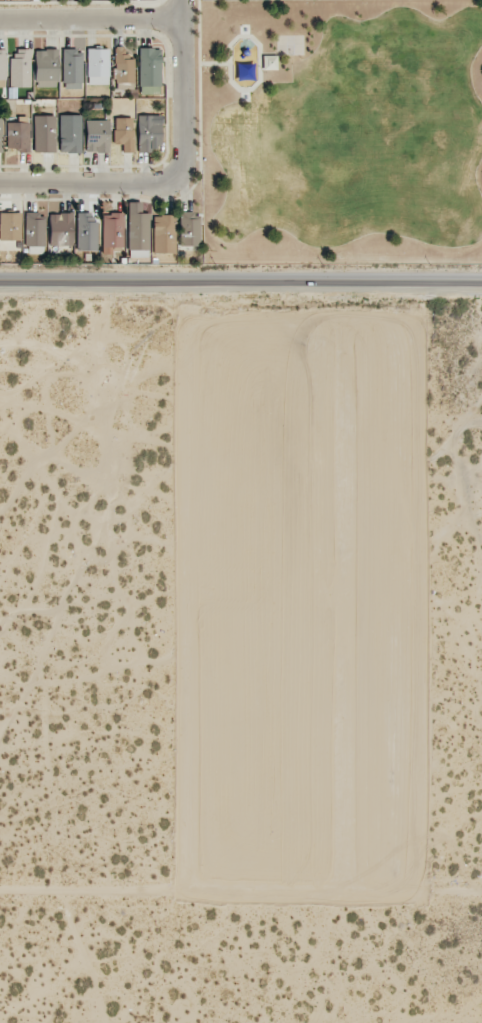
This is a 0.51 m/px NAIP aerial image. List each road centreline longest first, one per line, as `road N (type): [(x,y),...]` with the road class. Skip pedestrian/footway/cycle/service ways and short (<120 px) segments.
road 1 (tertiary): [(481,286),(0,284)]
road 2 (residential): [(0,16),(184,15)]
road 3 (residential): [(172,180),(182,163),(184,0)]
road 4 (residential): [(0,183),(172,180)]

